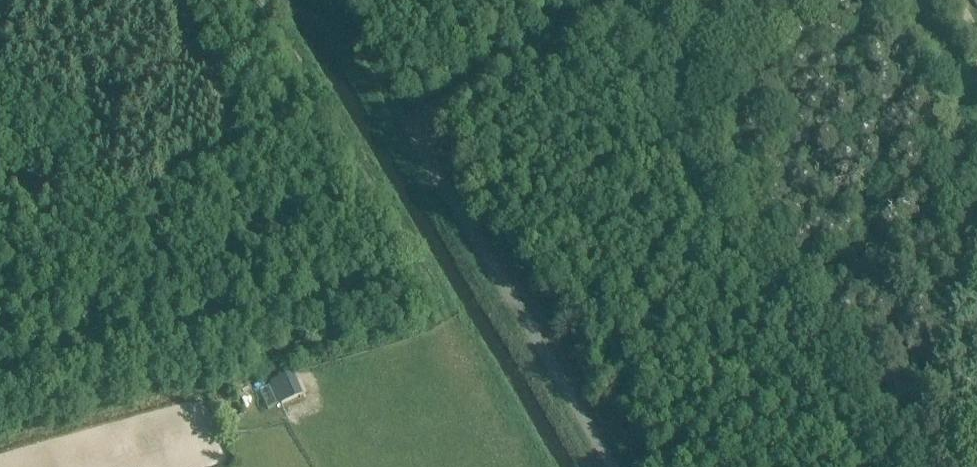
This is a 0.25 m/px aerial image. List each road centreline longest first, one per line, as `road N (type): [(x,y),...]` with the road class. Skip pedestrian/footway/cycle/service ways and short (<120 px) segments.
road 1 (unclassified): [(612,466),(421,138),(437,103),(601,0)]
road 2 (track): [(324,0),(393,117),(421,133)]

